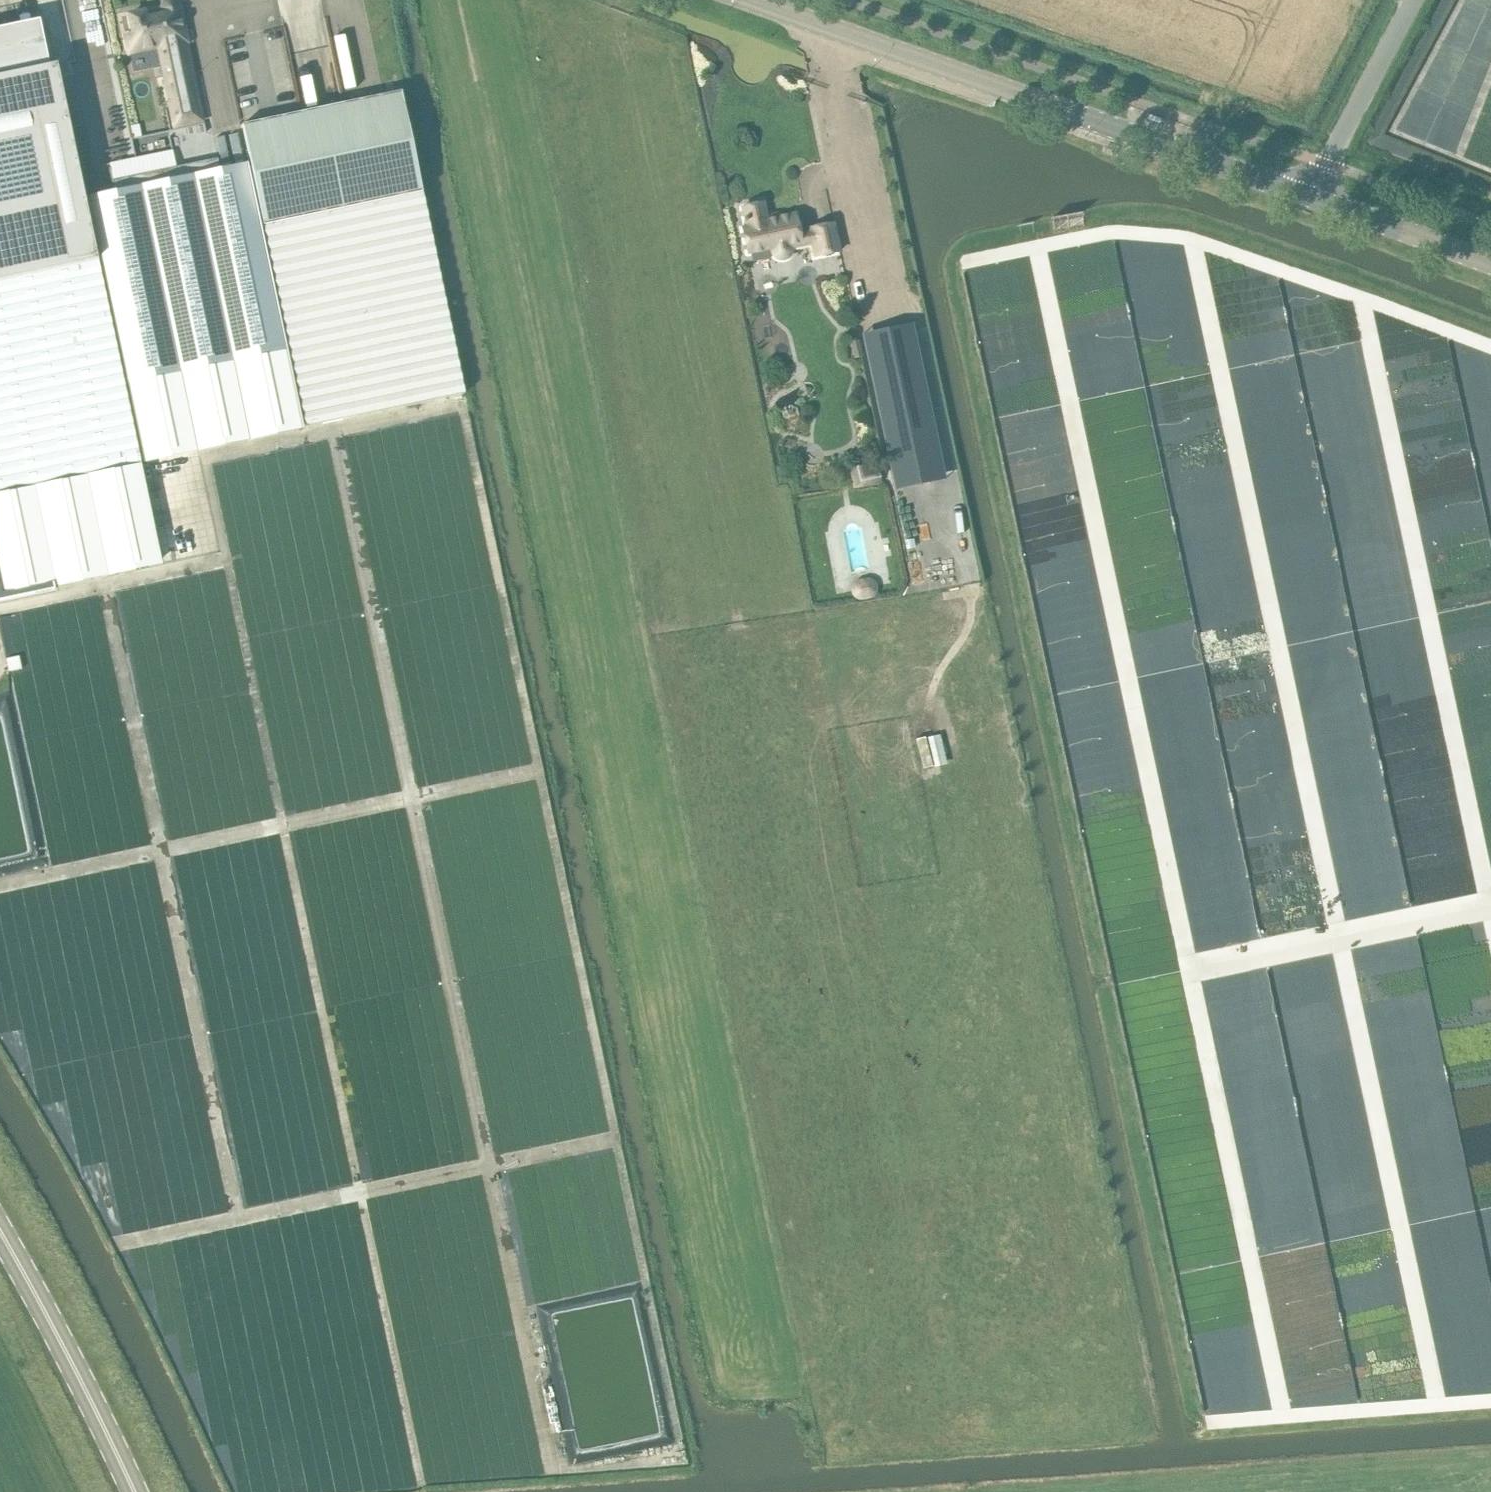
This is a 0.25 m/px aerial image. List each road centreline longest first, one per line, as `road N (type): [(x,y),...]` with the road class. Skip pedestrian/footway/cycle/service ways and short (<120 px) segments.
road 1 (tertiary): [(1309,198),(750,0)]
road 2 (primary): [(134,1491),(0,1232)]
road 3 (unclassified): [(1309,198),(1414,0)]
road 4 (tertiary): [(1490,266),(1309,198)]

